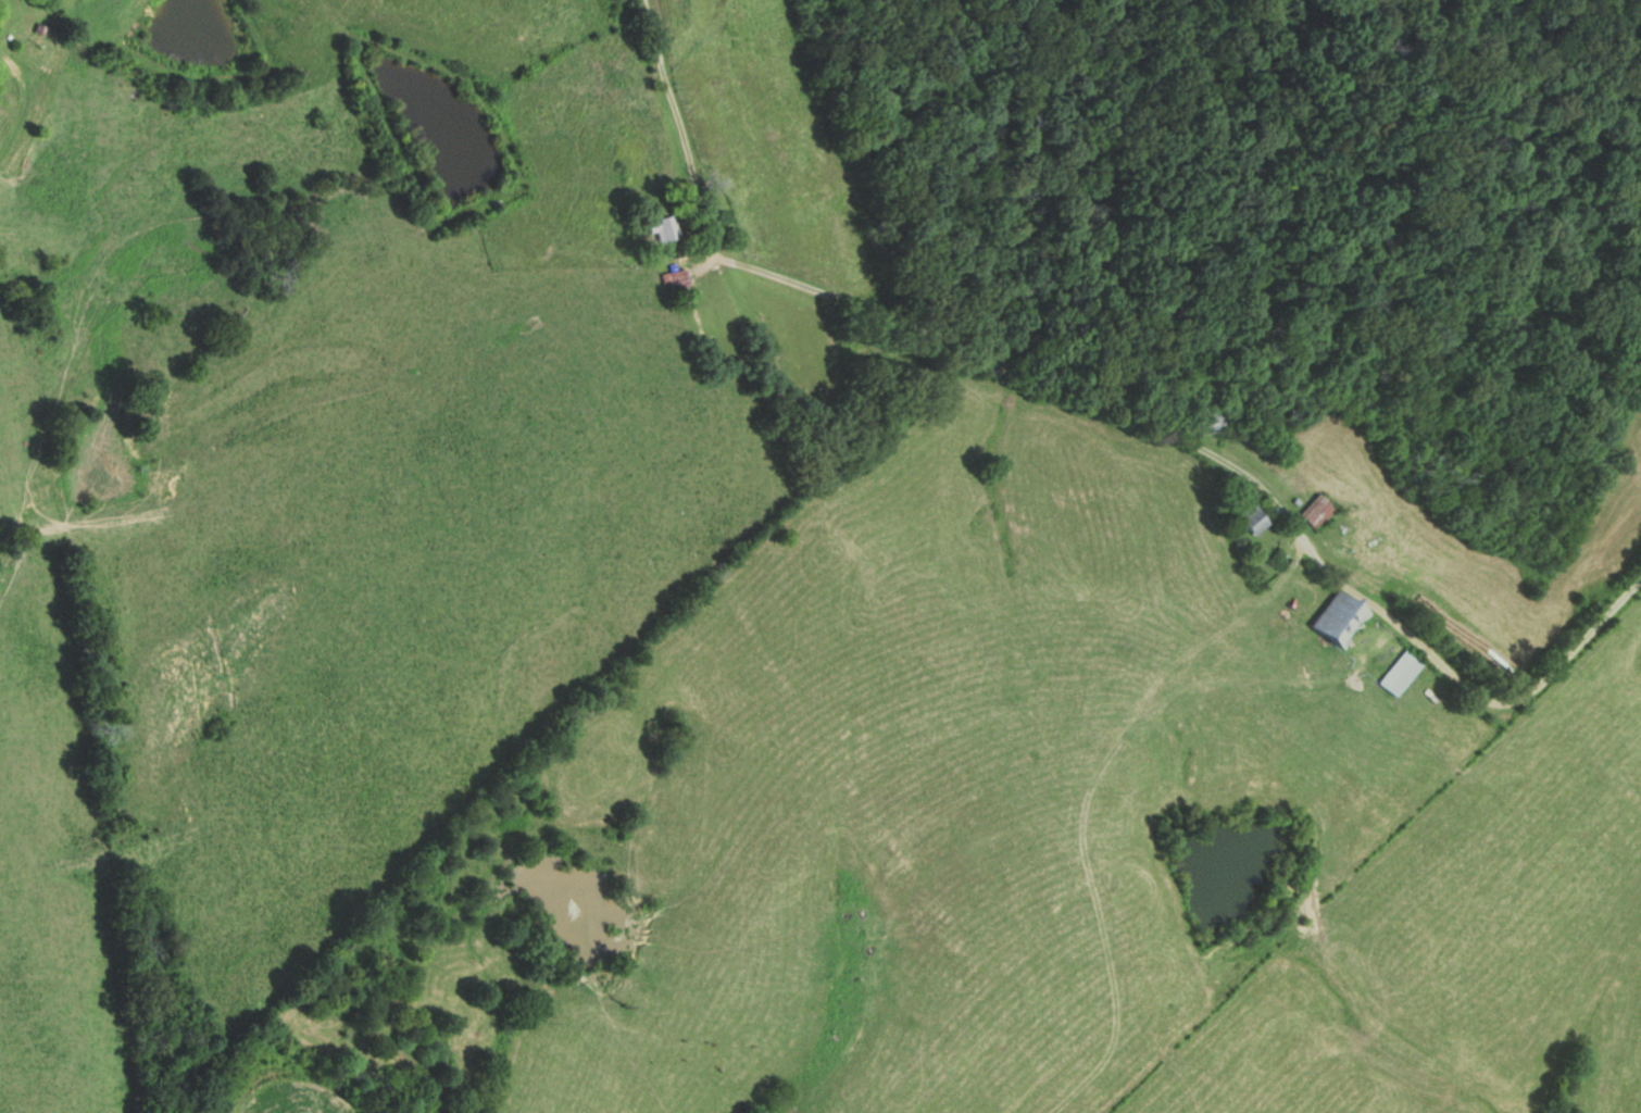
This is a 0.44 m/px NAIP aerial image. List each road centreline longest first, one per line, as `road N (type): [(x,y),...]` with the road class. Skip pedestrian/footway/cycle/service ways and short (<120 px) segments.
road 1 (residential): [(1640,605),(1521,708),(1365,556),(1197,451),(1057,405),(960,423),(895,463),(838,452),(791,411),(734,295),(680,91),(637,0)]

